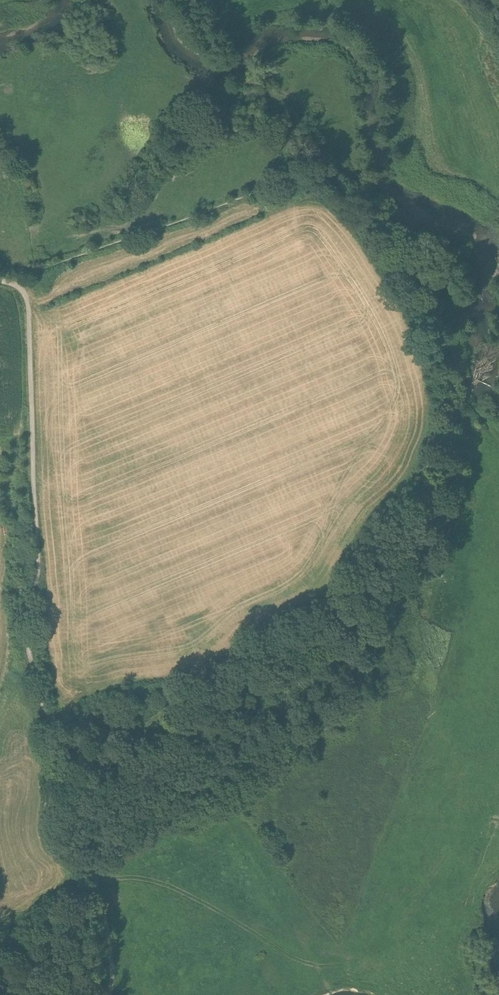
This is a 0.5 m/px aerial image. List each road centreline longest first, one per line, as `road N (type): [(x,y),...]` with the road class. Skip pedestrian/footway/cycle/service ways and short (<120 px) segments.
road 1 (track): [(97,891),(87,866),(44,829),(52,764),(29,650),(38,556),(27,305),(23,289),(0,280)]

